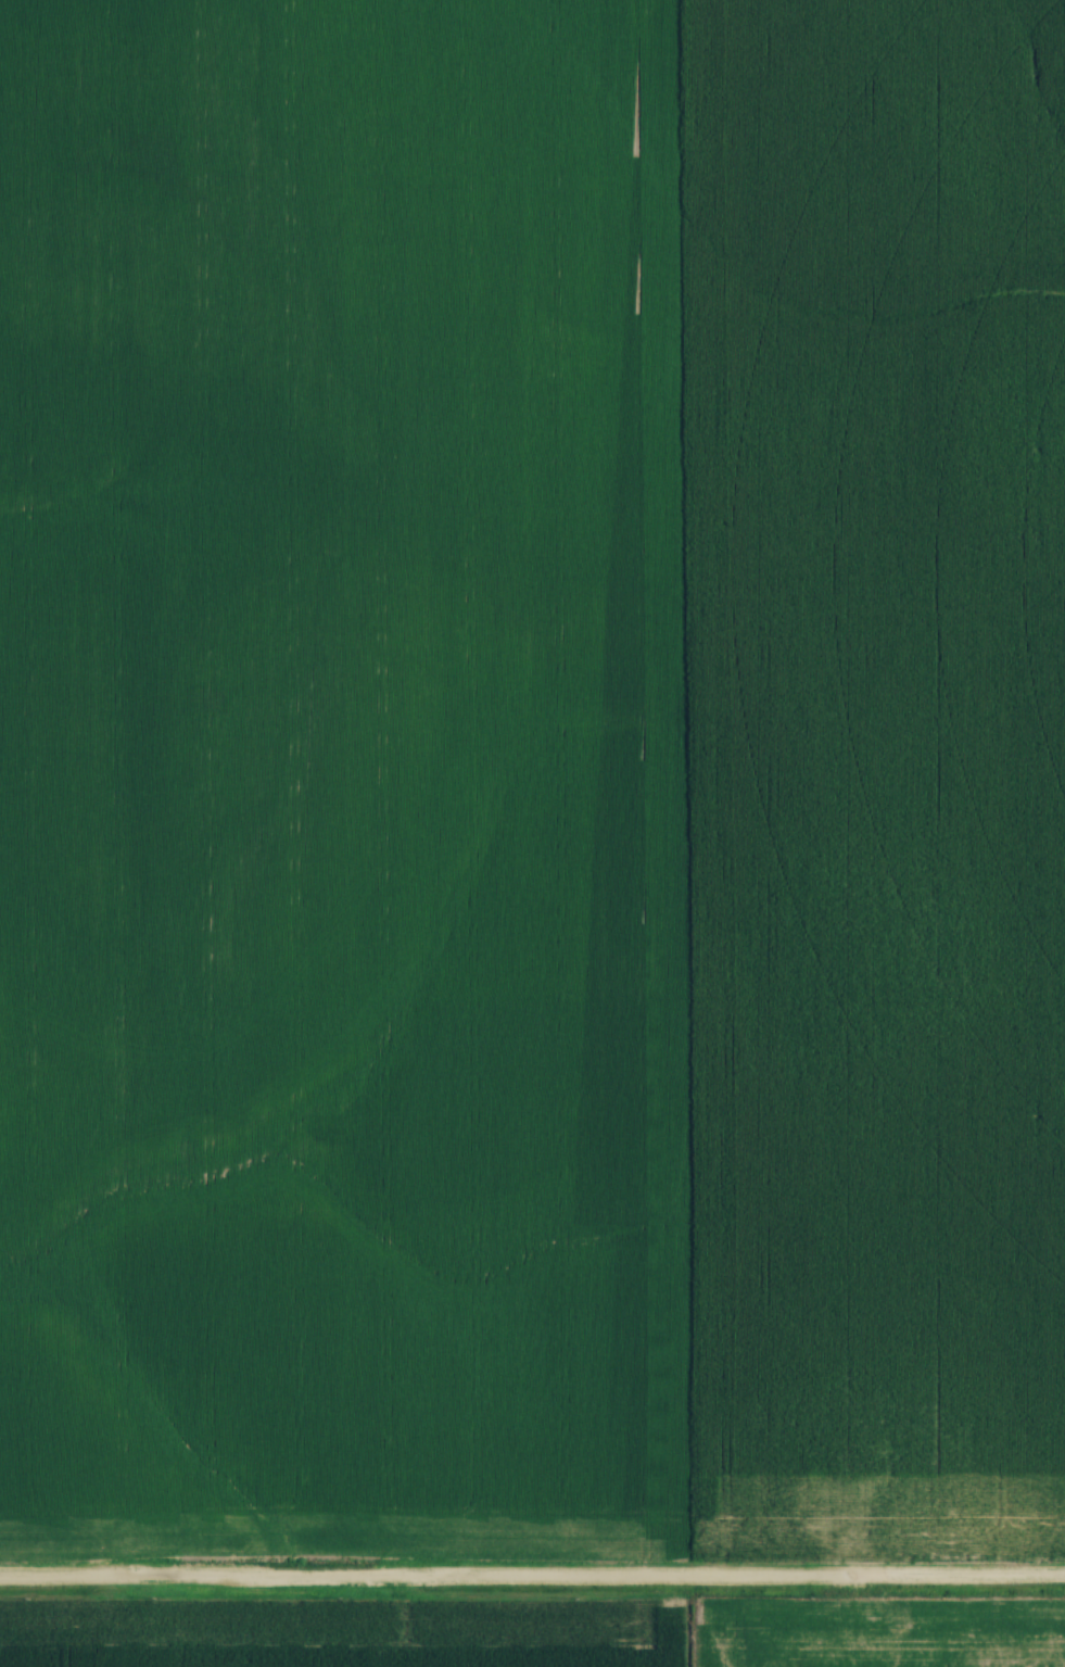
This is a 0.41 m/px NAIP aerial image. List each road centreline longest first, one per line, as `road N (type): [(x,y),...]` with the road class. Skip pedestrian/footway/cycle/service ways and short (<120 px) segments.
road 1 (residential): [(0,1587),(1064,1584)]

